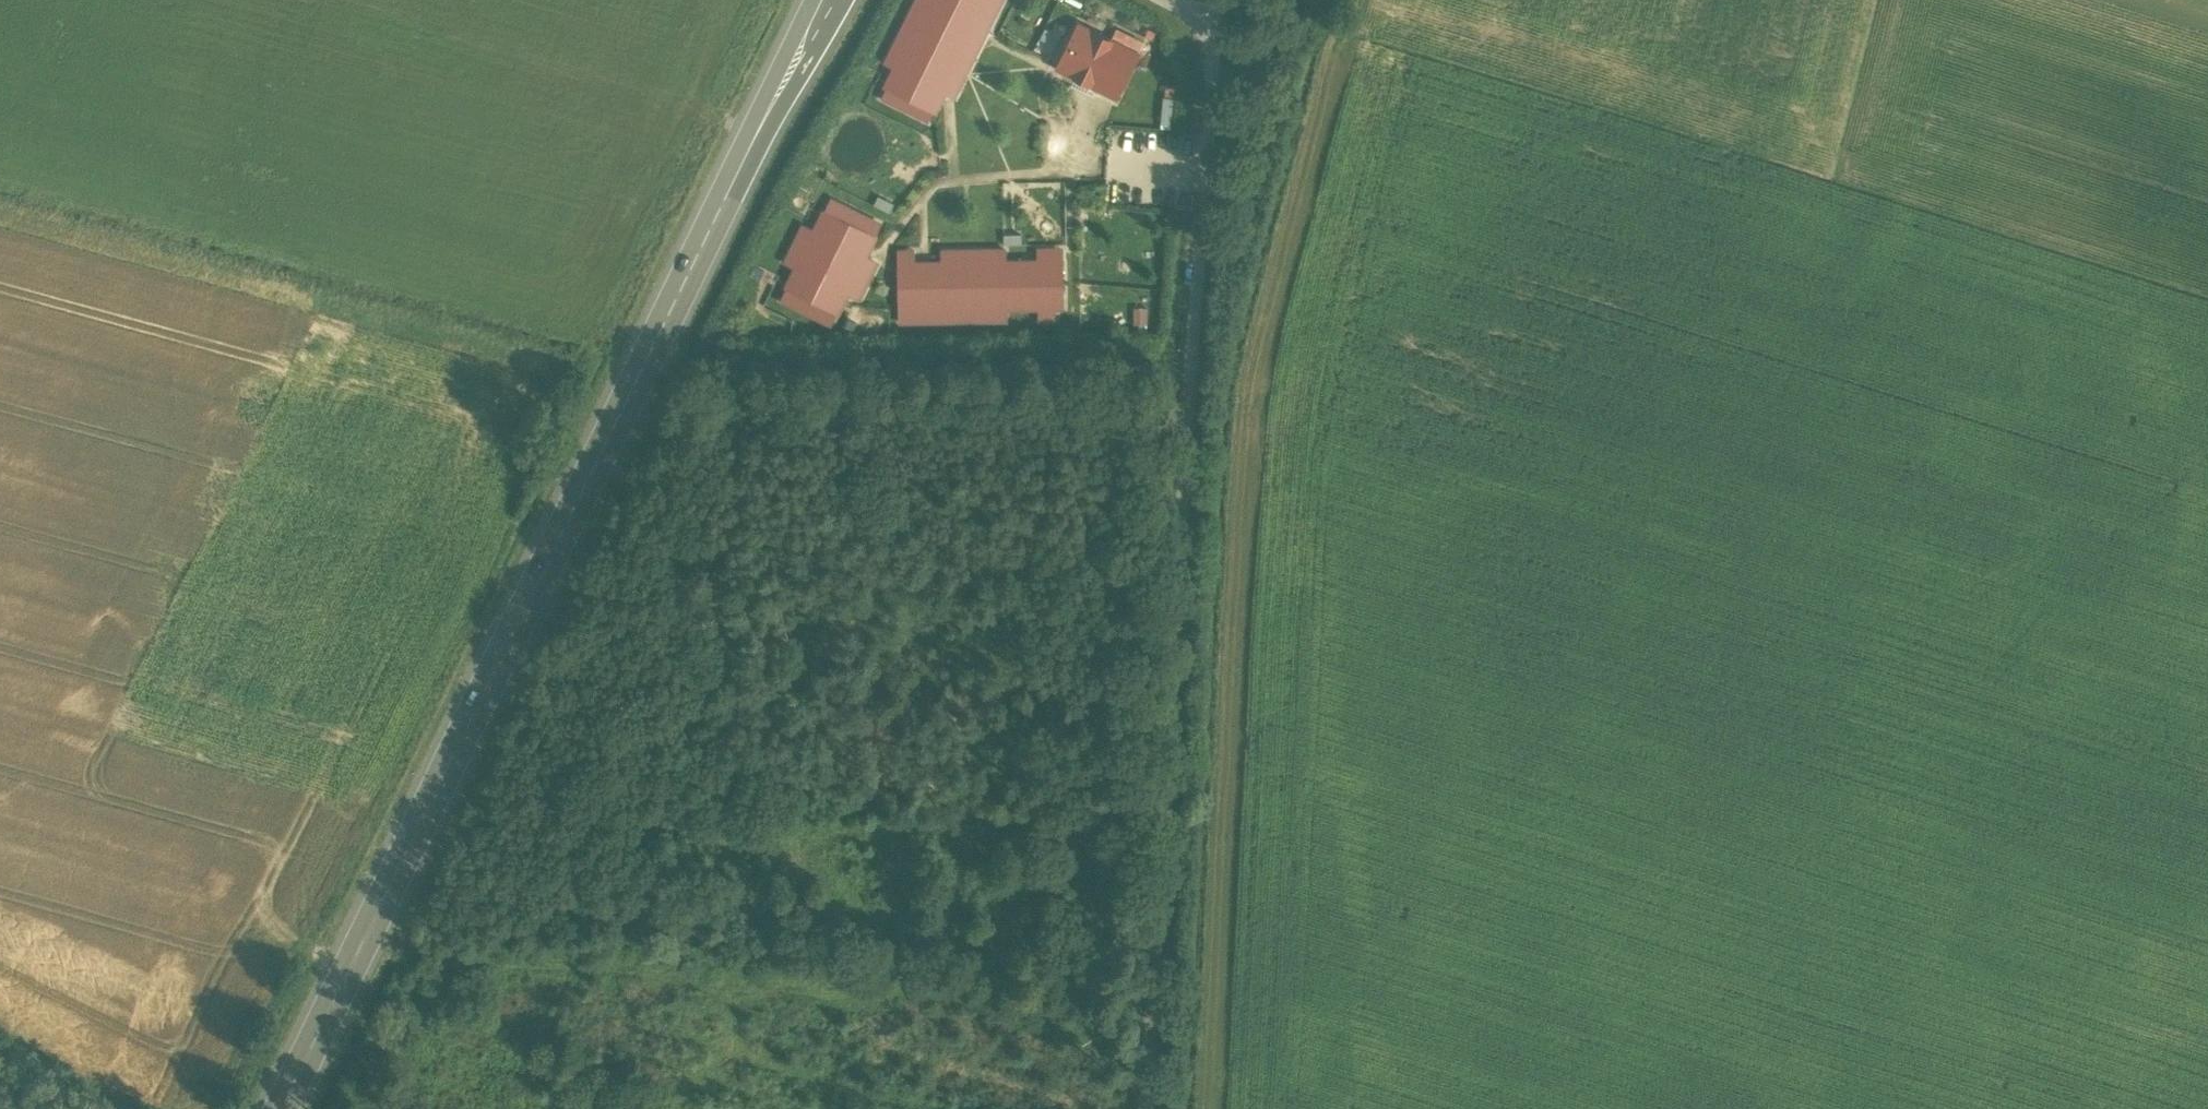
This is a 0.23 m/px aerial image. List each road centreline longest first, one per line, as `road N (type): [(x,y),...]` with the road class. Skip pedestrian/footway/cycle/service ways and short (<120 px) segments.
road 1 (secondary): [(822,0),(278,1108)]
road 2 (unclassified): [(1165,0),(1202,35),(1213,83),(1152,1108)]

